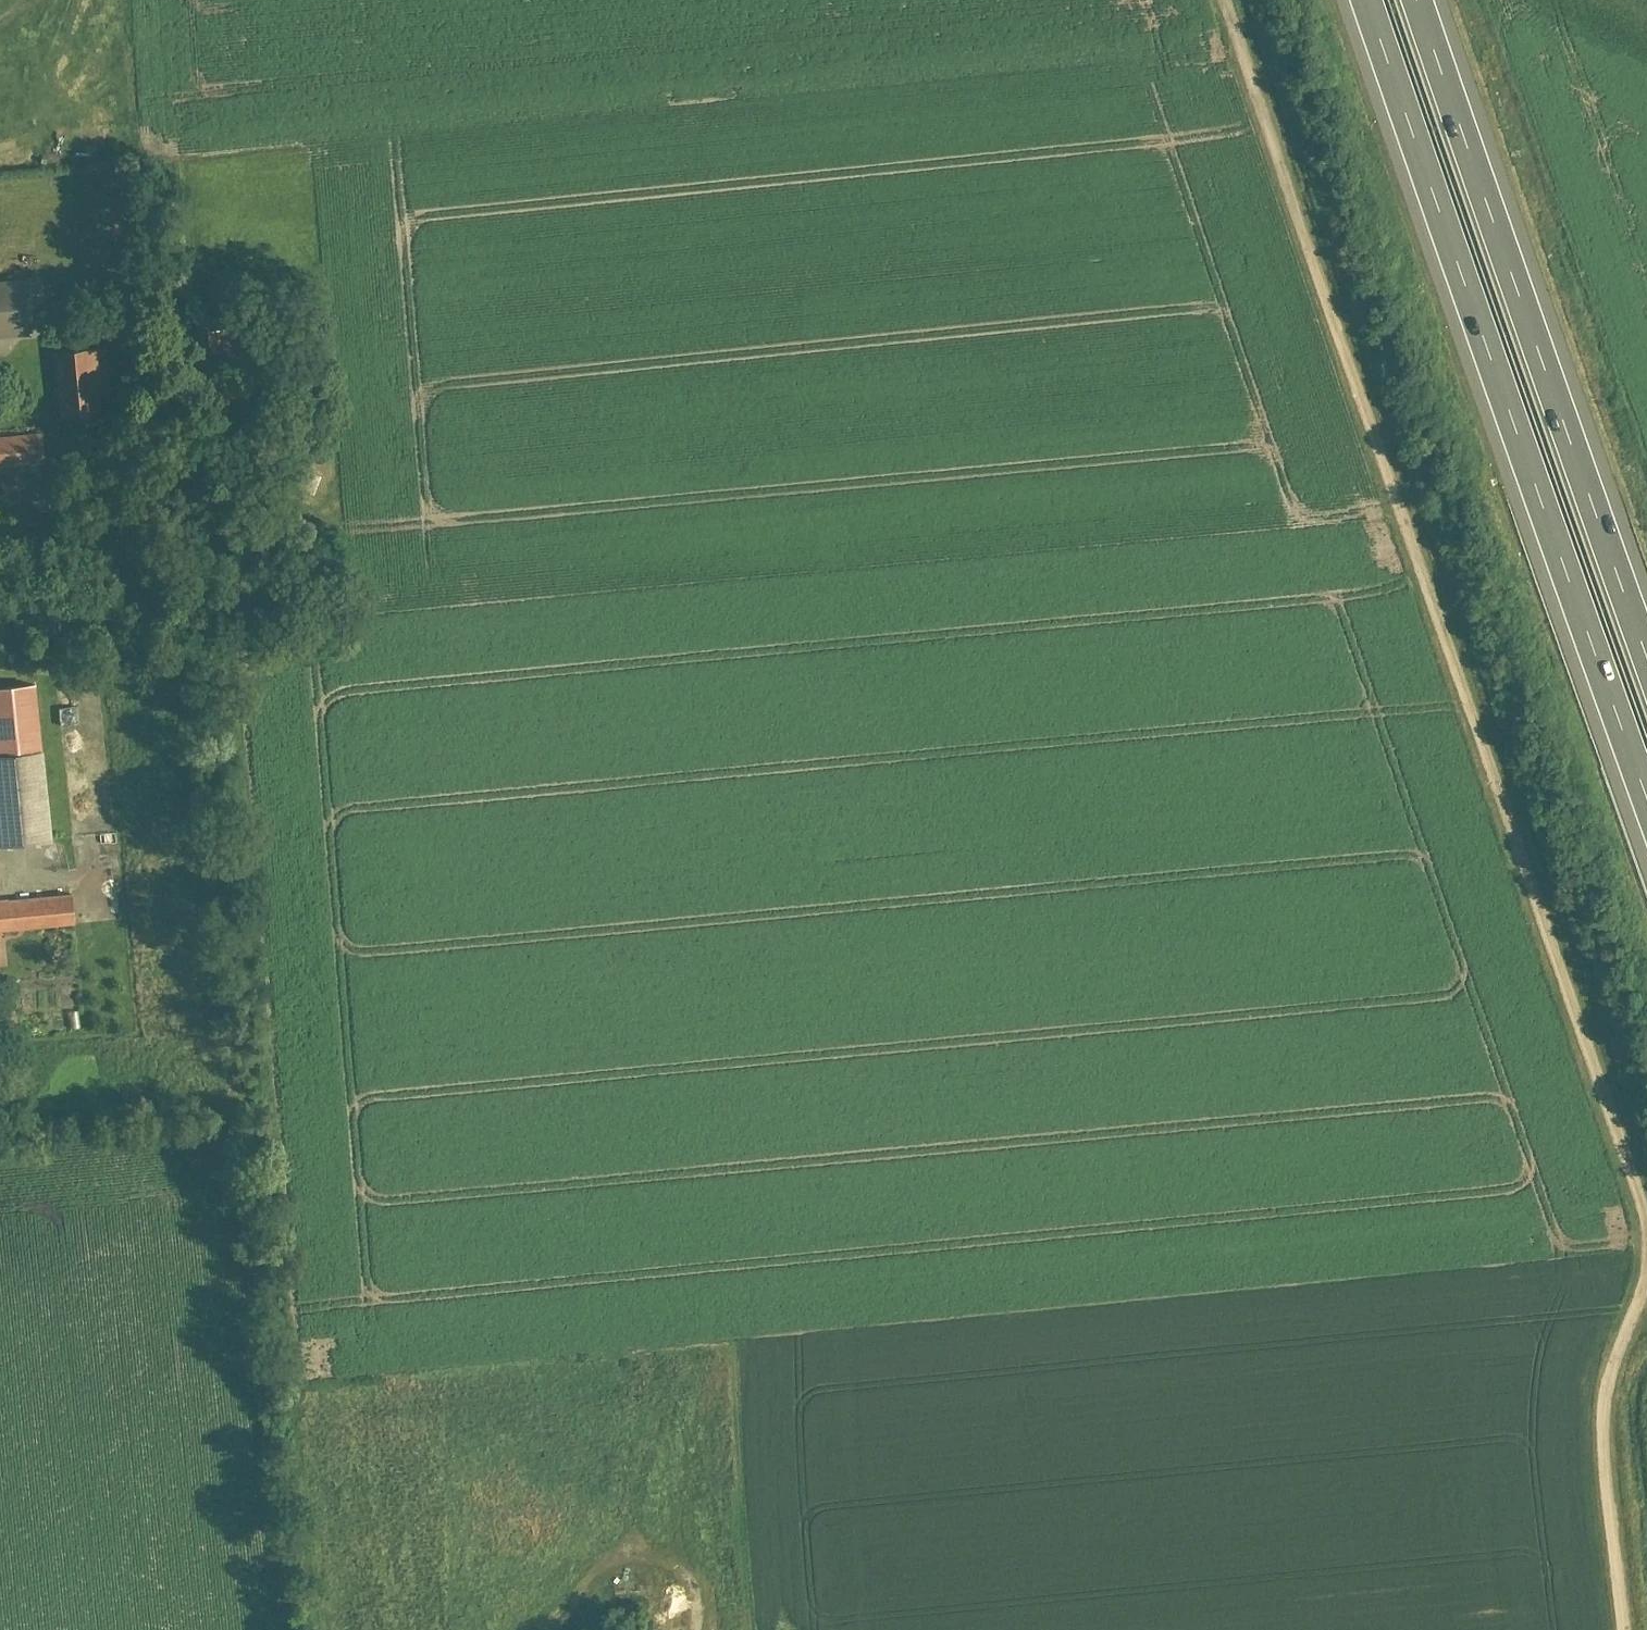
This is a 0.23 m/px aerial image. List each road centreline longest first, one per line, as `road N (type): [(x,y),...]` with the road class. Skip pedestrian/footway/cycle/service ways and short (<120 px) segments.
road 1 (track): [(1626,1629),(1602,1422),(1607,1381),(1639,1302),(1643,1234),(1631,1178),(1231,0)]
road 2 (motorway): [(1367,0),(1646,798)]
road 3 (motorway): [(1646,651),(1419,0)]

